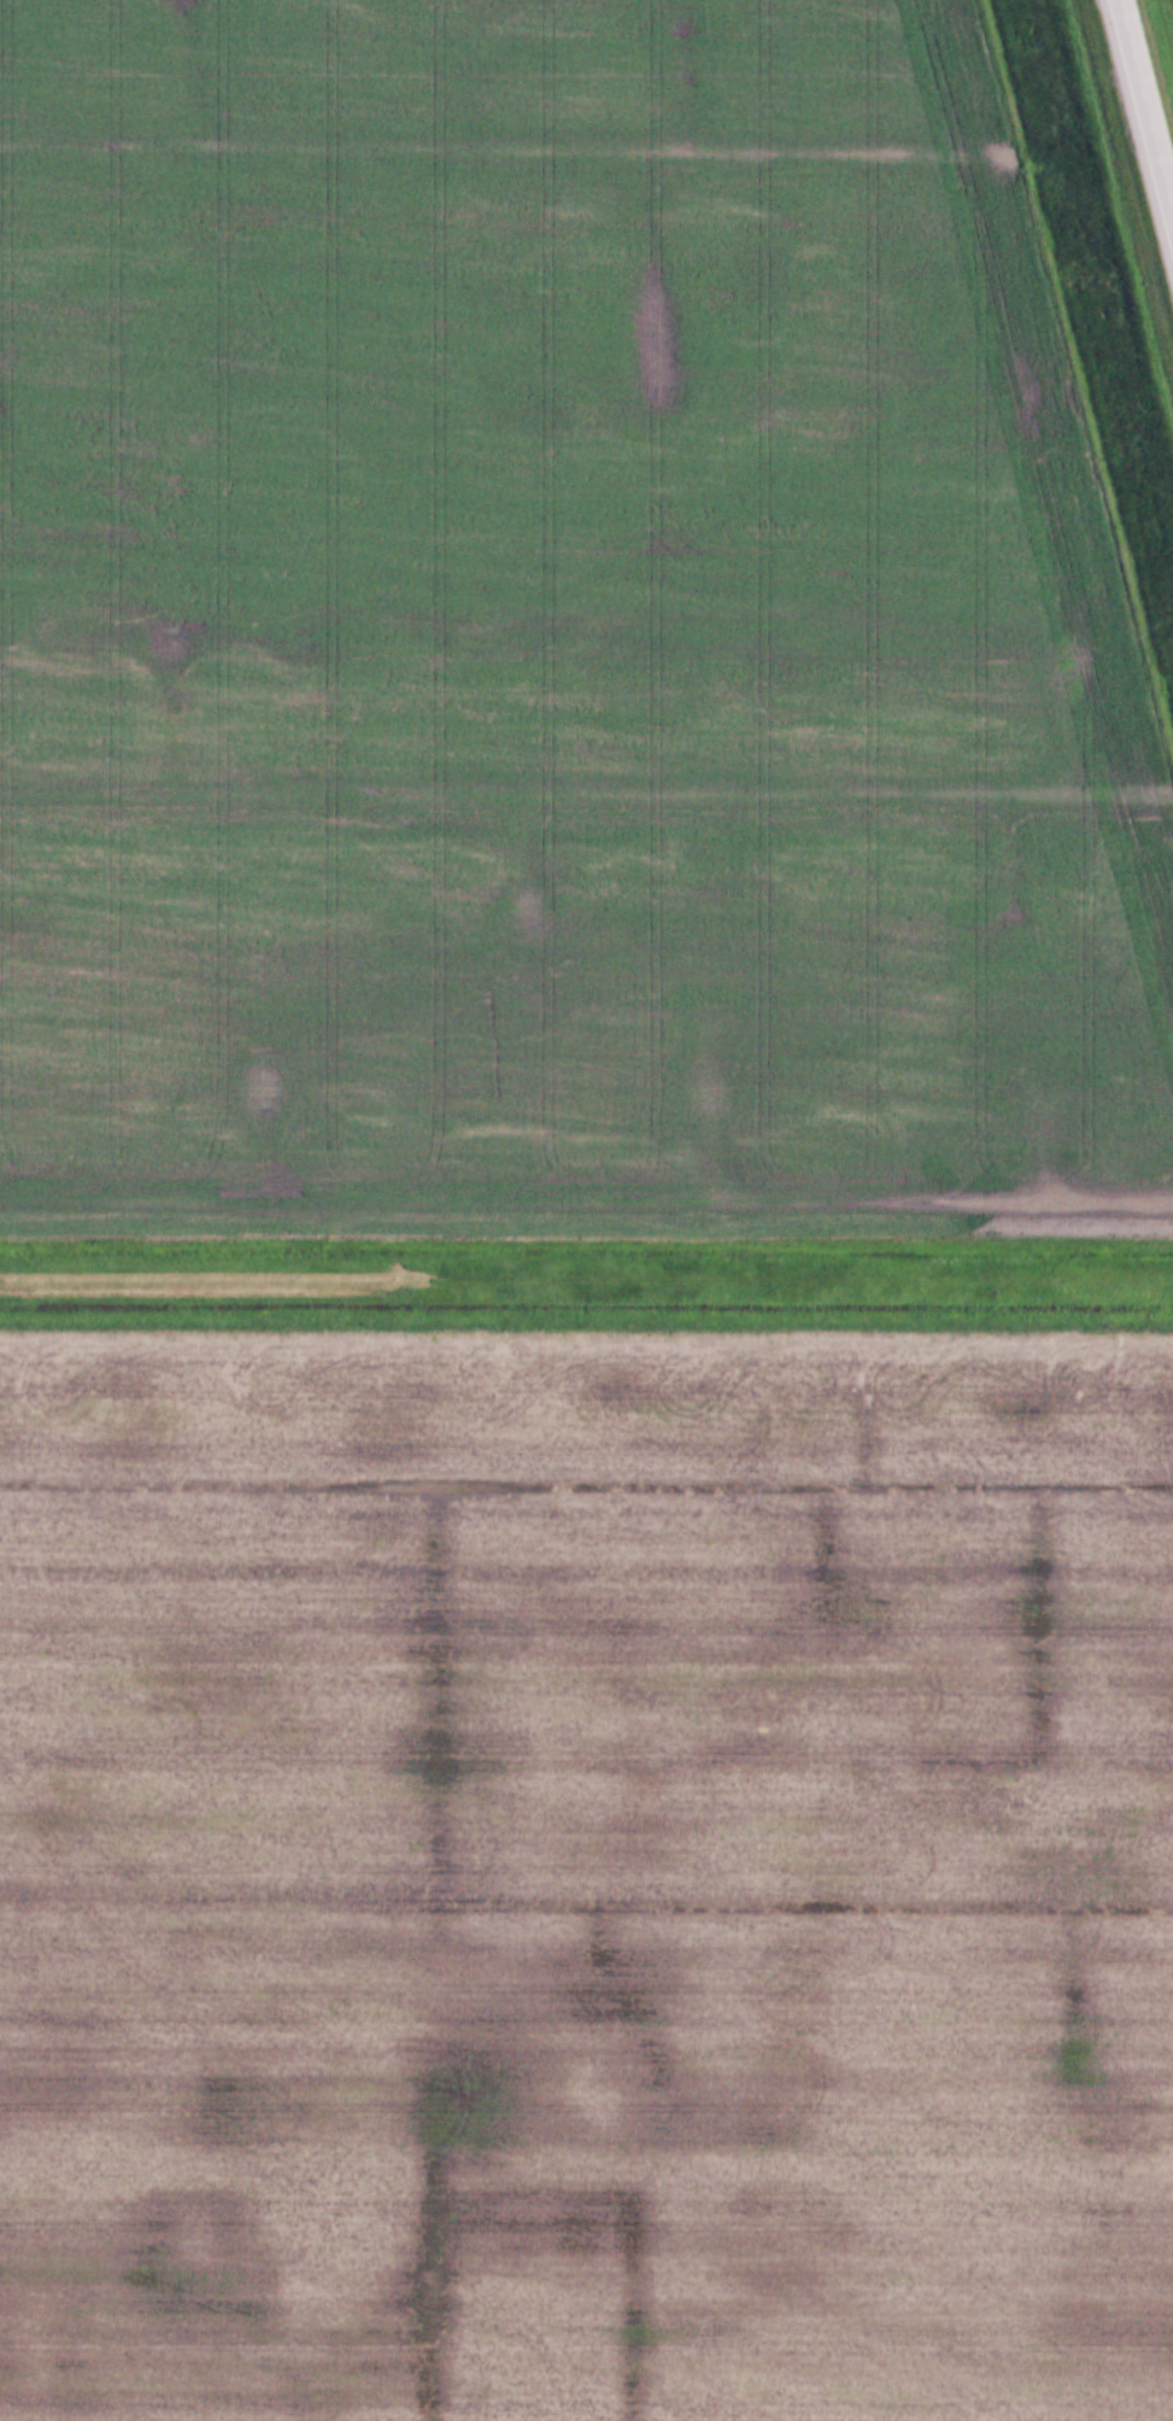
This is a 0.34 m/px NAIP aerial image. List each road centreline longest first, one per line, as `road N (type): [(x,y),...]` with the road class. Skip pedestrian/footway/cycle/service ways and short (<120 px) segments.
road 1 (motorway): [(1123,0),(1172,195)]

